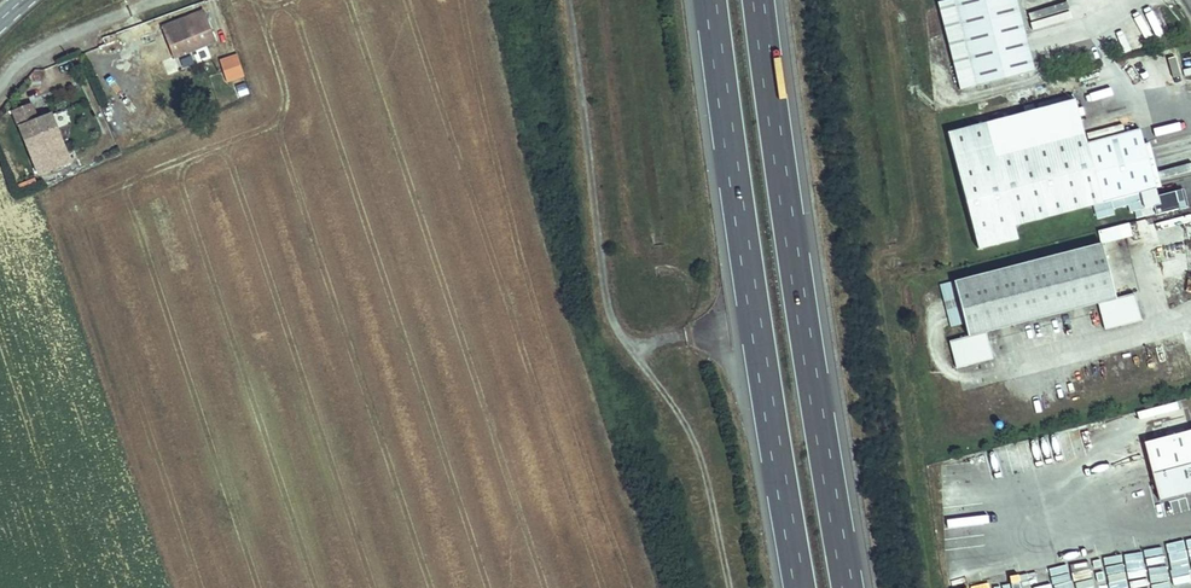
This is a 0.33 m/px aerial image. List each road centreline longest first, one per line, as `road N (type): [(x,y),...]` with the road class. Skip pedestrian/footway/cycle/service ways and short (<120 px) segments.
road 1 (motorway): [(713,0),(802,587)]
road 2 (motorway): [(849,587),(761,0)]

